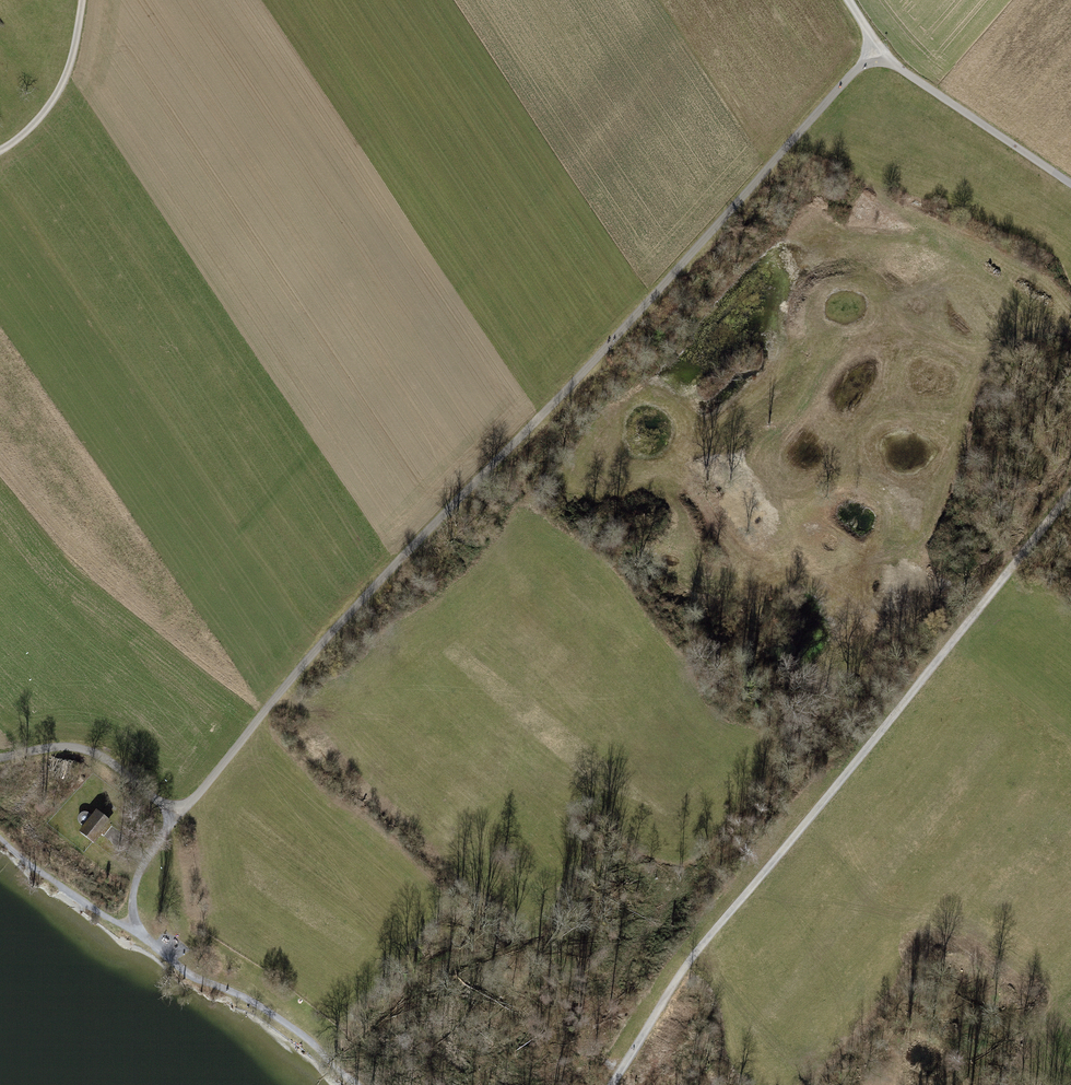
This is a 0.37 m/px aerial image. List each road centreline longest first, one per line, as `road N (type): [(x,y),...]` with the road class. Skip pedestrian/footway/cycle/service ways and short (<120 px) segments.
road 1 (track): [(878,52),(329,634),(178,814)]
road 2 (track): [(1043,531),(916,617),(883,619),(803,567),(743,557),(690,481),(686,454),(771,377),(780,356),(776,293),(799,263),(861,244),(954,234),(1021,264),(1070,309)]
road 3 (track): [(611,1084),(691,957),(1070,495)]
road 4 (track): [(354,1084),(304,1036),(265,1008),(186,974),(136,926)]
road 5 (track): [(1070,183),(878,52)]
road 6 (track): [(178,814),(80,749),(0,760)]
road 7 (track): [(0,149),(67,75),(83,0)]
road 8 (track): [(136,926),(137,879),(178,814)]

